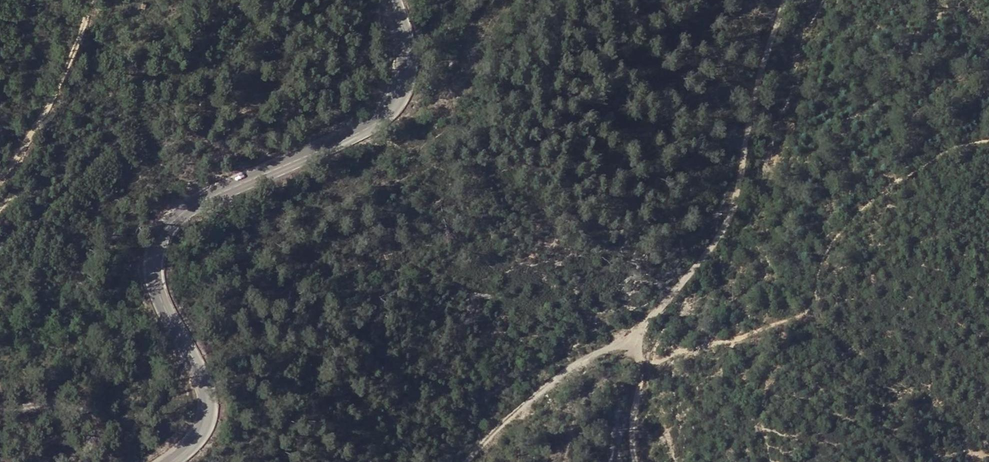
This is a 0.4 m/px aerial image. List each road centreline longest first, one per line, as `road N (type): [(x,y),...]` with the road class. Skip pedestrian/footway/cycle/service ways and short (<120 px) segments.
road 1 (secondary): [(393,0),(410,66),(397,103),(359,133),(182,211),(159,237),(153,263),(159,297),(209,395),(205,430),(170,461)]
road 2 (track): [(639,341),(741,209),(791,0)]
road 3 (track): [(639,341),(584,362),(476,461)]
road 4 (track): [(91,0),(44,117),(0,179)]
road 5 (track): [(80,461),(90,430),(75,409),(0,410)]
road 6 (track): [(633,461),(639,341)]

